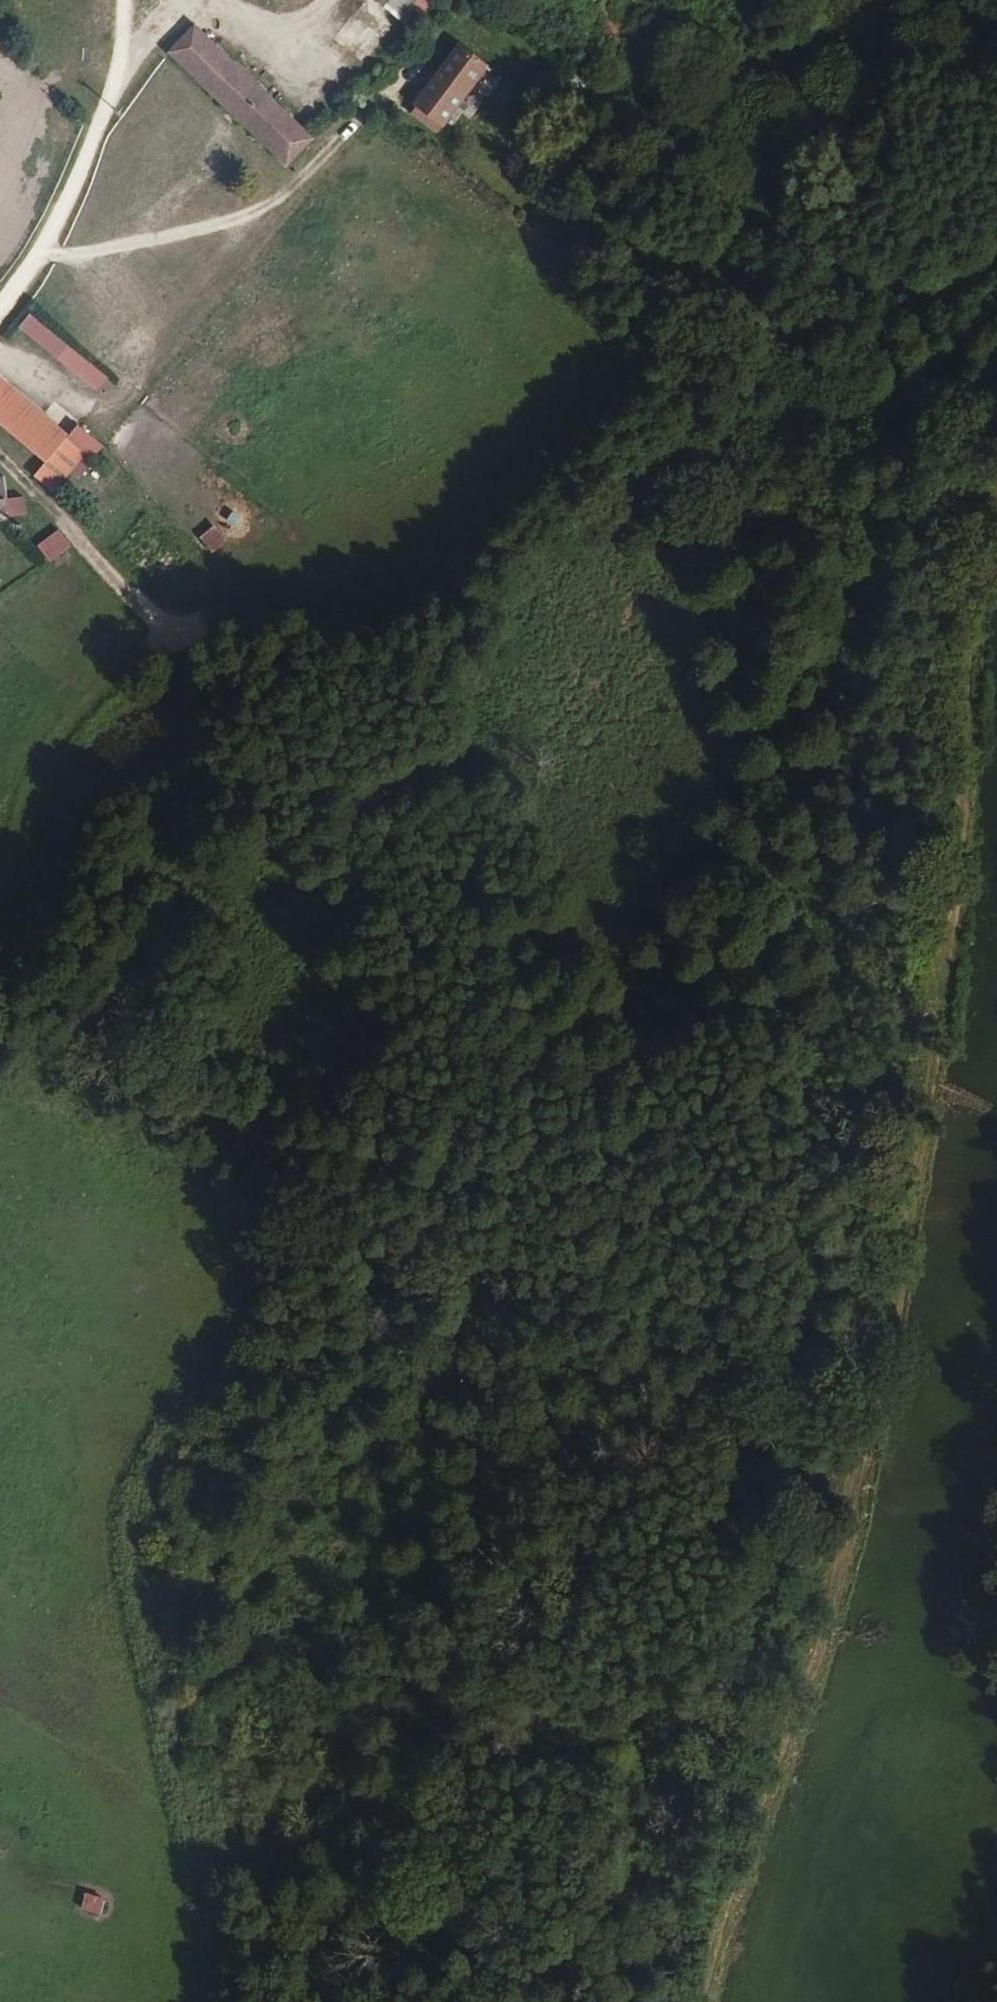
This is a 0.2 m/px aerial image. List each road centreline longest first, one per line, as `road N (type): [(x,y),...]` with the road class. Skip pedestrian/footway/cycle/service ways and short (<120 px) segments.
road 1 (track): [(340,140),(259,212),(139,242)]

